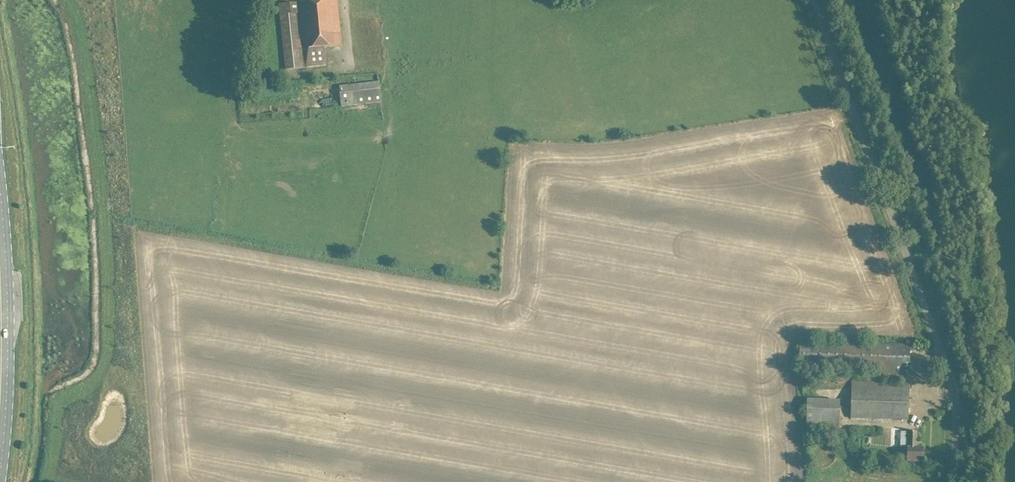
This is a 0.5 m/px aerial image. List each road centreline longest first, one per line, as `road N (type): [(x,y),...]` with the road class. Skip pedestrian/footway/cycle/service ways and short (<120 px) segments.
road 1 (unclassified): [(953,481),(954,389),(813,0)]
road 2 (primary): [(0,476),(9,319),(0,185)]

